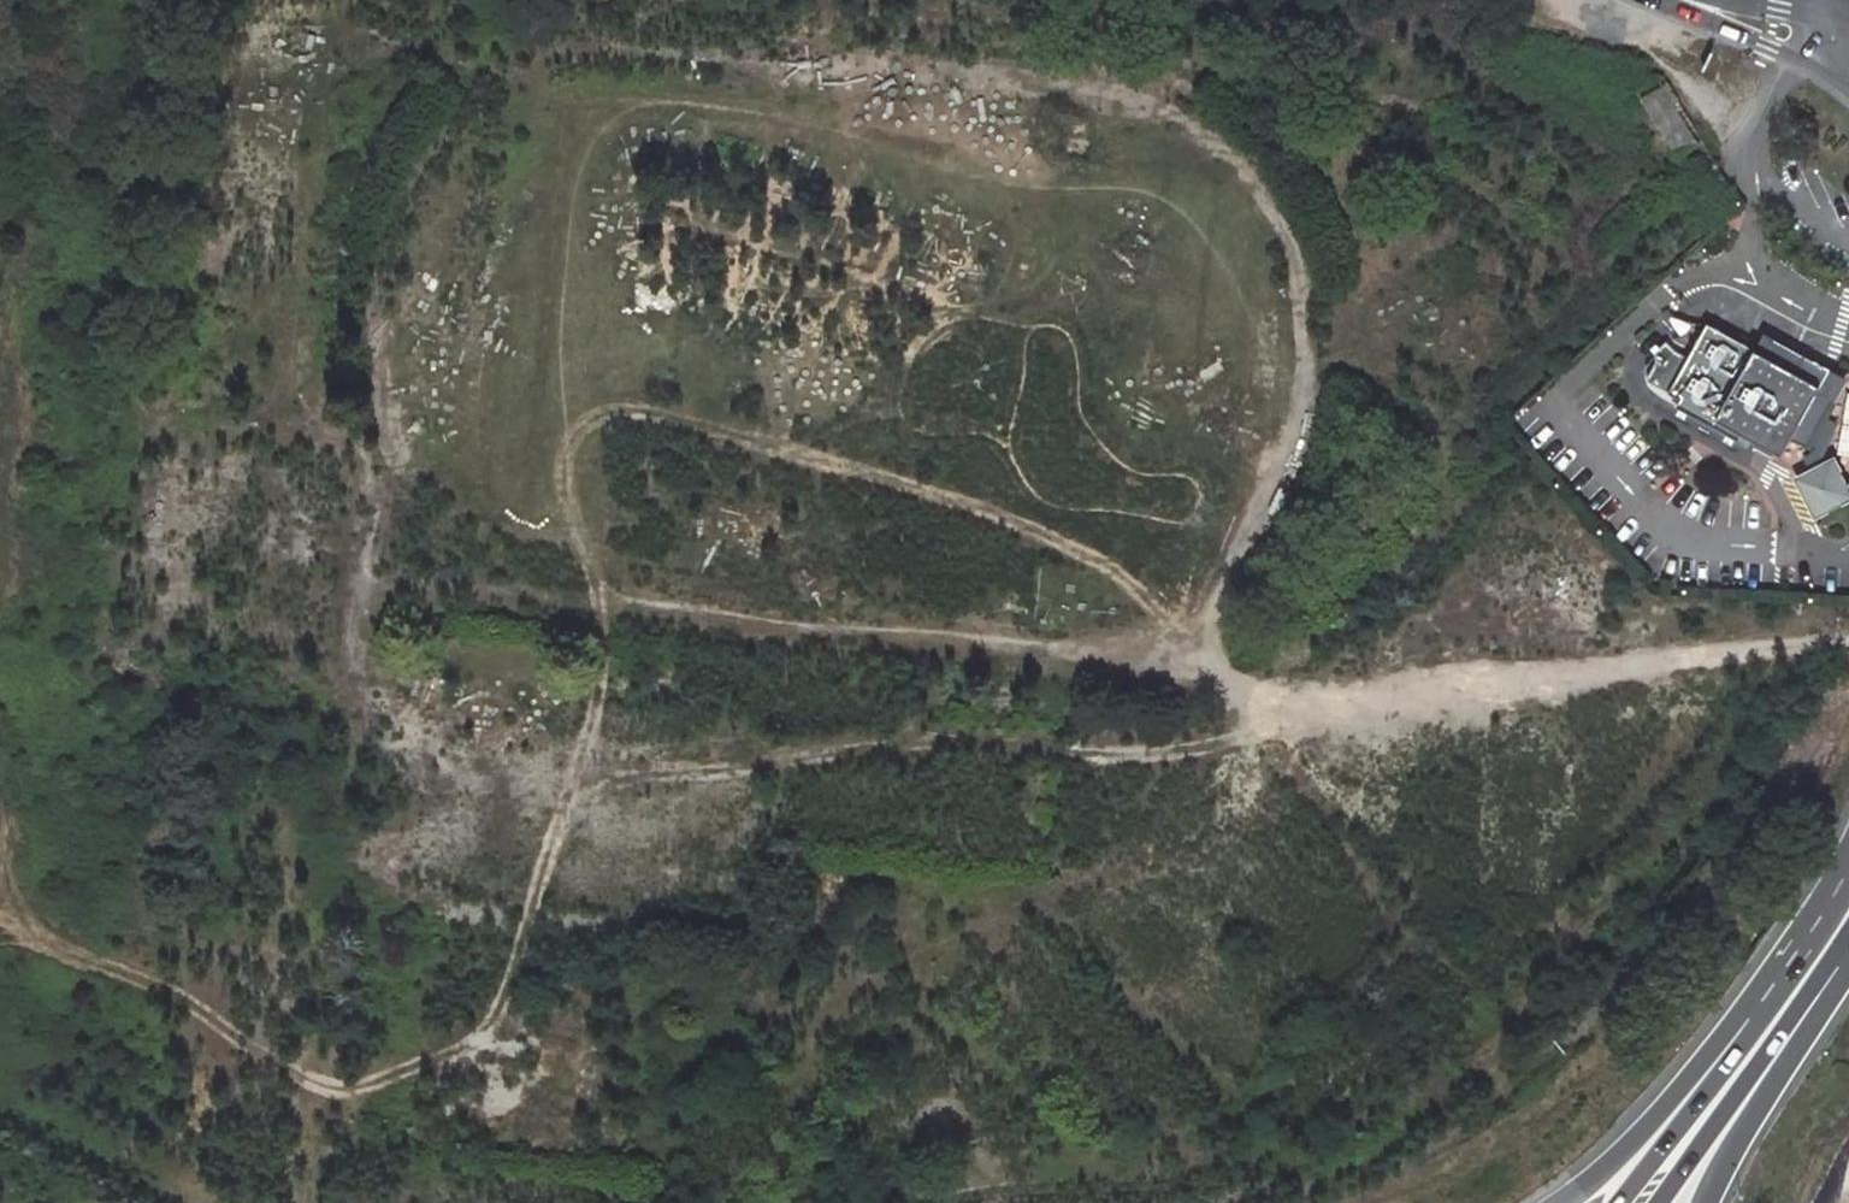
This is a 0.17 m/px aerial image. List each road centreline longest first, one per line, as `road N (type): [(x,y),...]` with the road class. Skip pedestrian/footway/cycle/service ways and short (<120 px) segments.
road 1 (primary): [(1848,866),(1713,1065)]
road 2 (primary): [(1659,1202),(1788,1038)]
road 3 (motorway): [(1713,1065),(1663,1122),(1560,1202)]
road 4 (primary): [(1675,0),(1848,85)]
road 5 (primary): [(1706,1202),(1788,1038)]
road 6 (primary): [(1713,1065),(1617,1202)]

